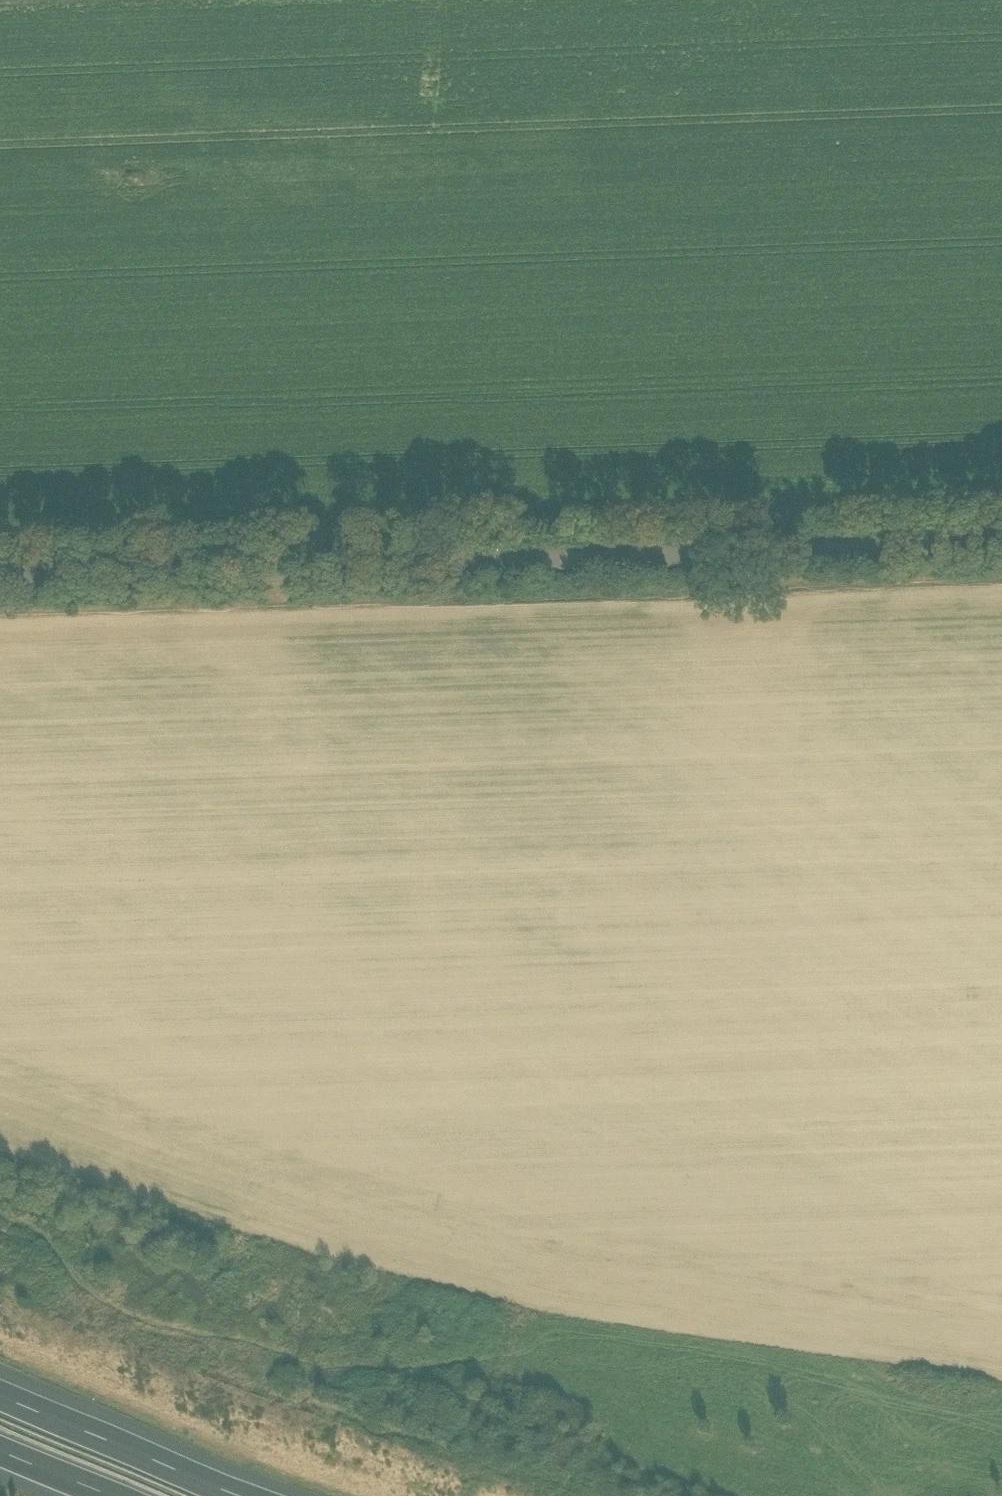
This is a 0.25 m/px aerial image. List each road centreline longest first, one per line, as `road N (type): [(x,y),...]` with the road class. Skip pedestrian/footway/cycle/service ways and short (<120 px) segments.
road 1 (track): [(1001,1418),(470,1363),(328,1371),(95,1310),(41,1235),(0,1213)]
road 2 (unclassified): [(0,578),(1001,541)]
road 3 (motorway): [(255,1495),(0,1395)]
road 4 (motorway): [(0,1450),(114,1495)]

